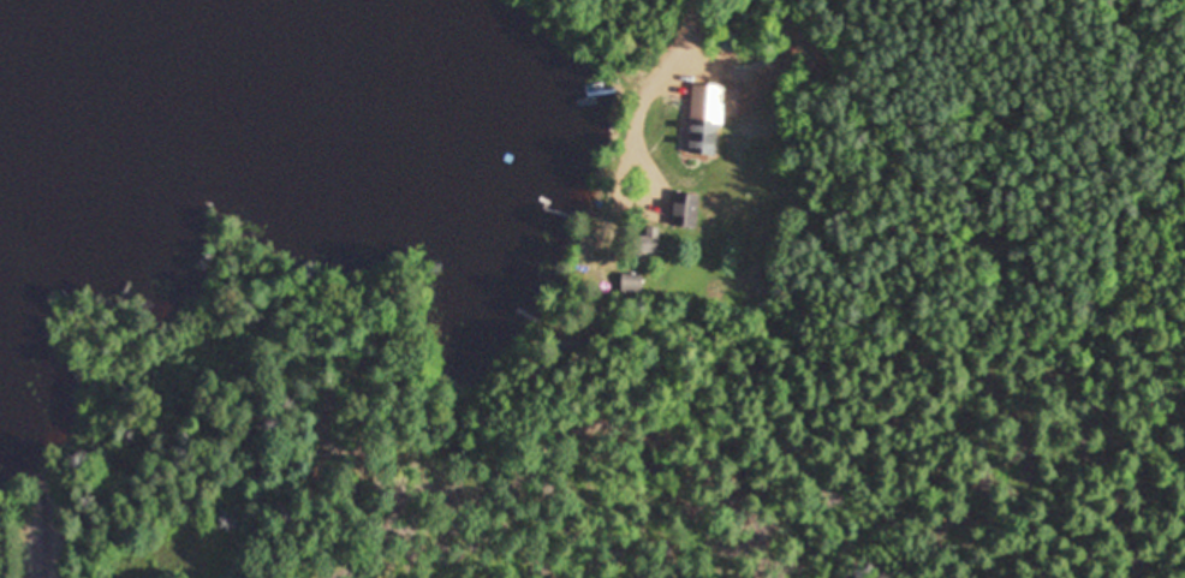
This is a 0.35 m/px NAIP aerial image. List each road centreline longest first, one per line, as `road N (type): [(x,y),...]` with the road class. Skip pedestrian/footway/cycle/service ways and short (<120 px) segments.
road 1 (residential): [(596,315),(629,138),(655,64),(677,50),(698,0)]

